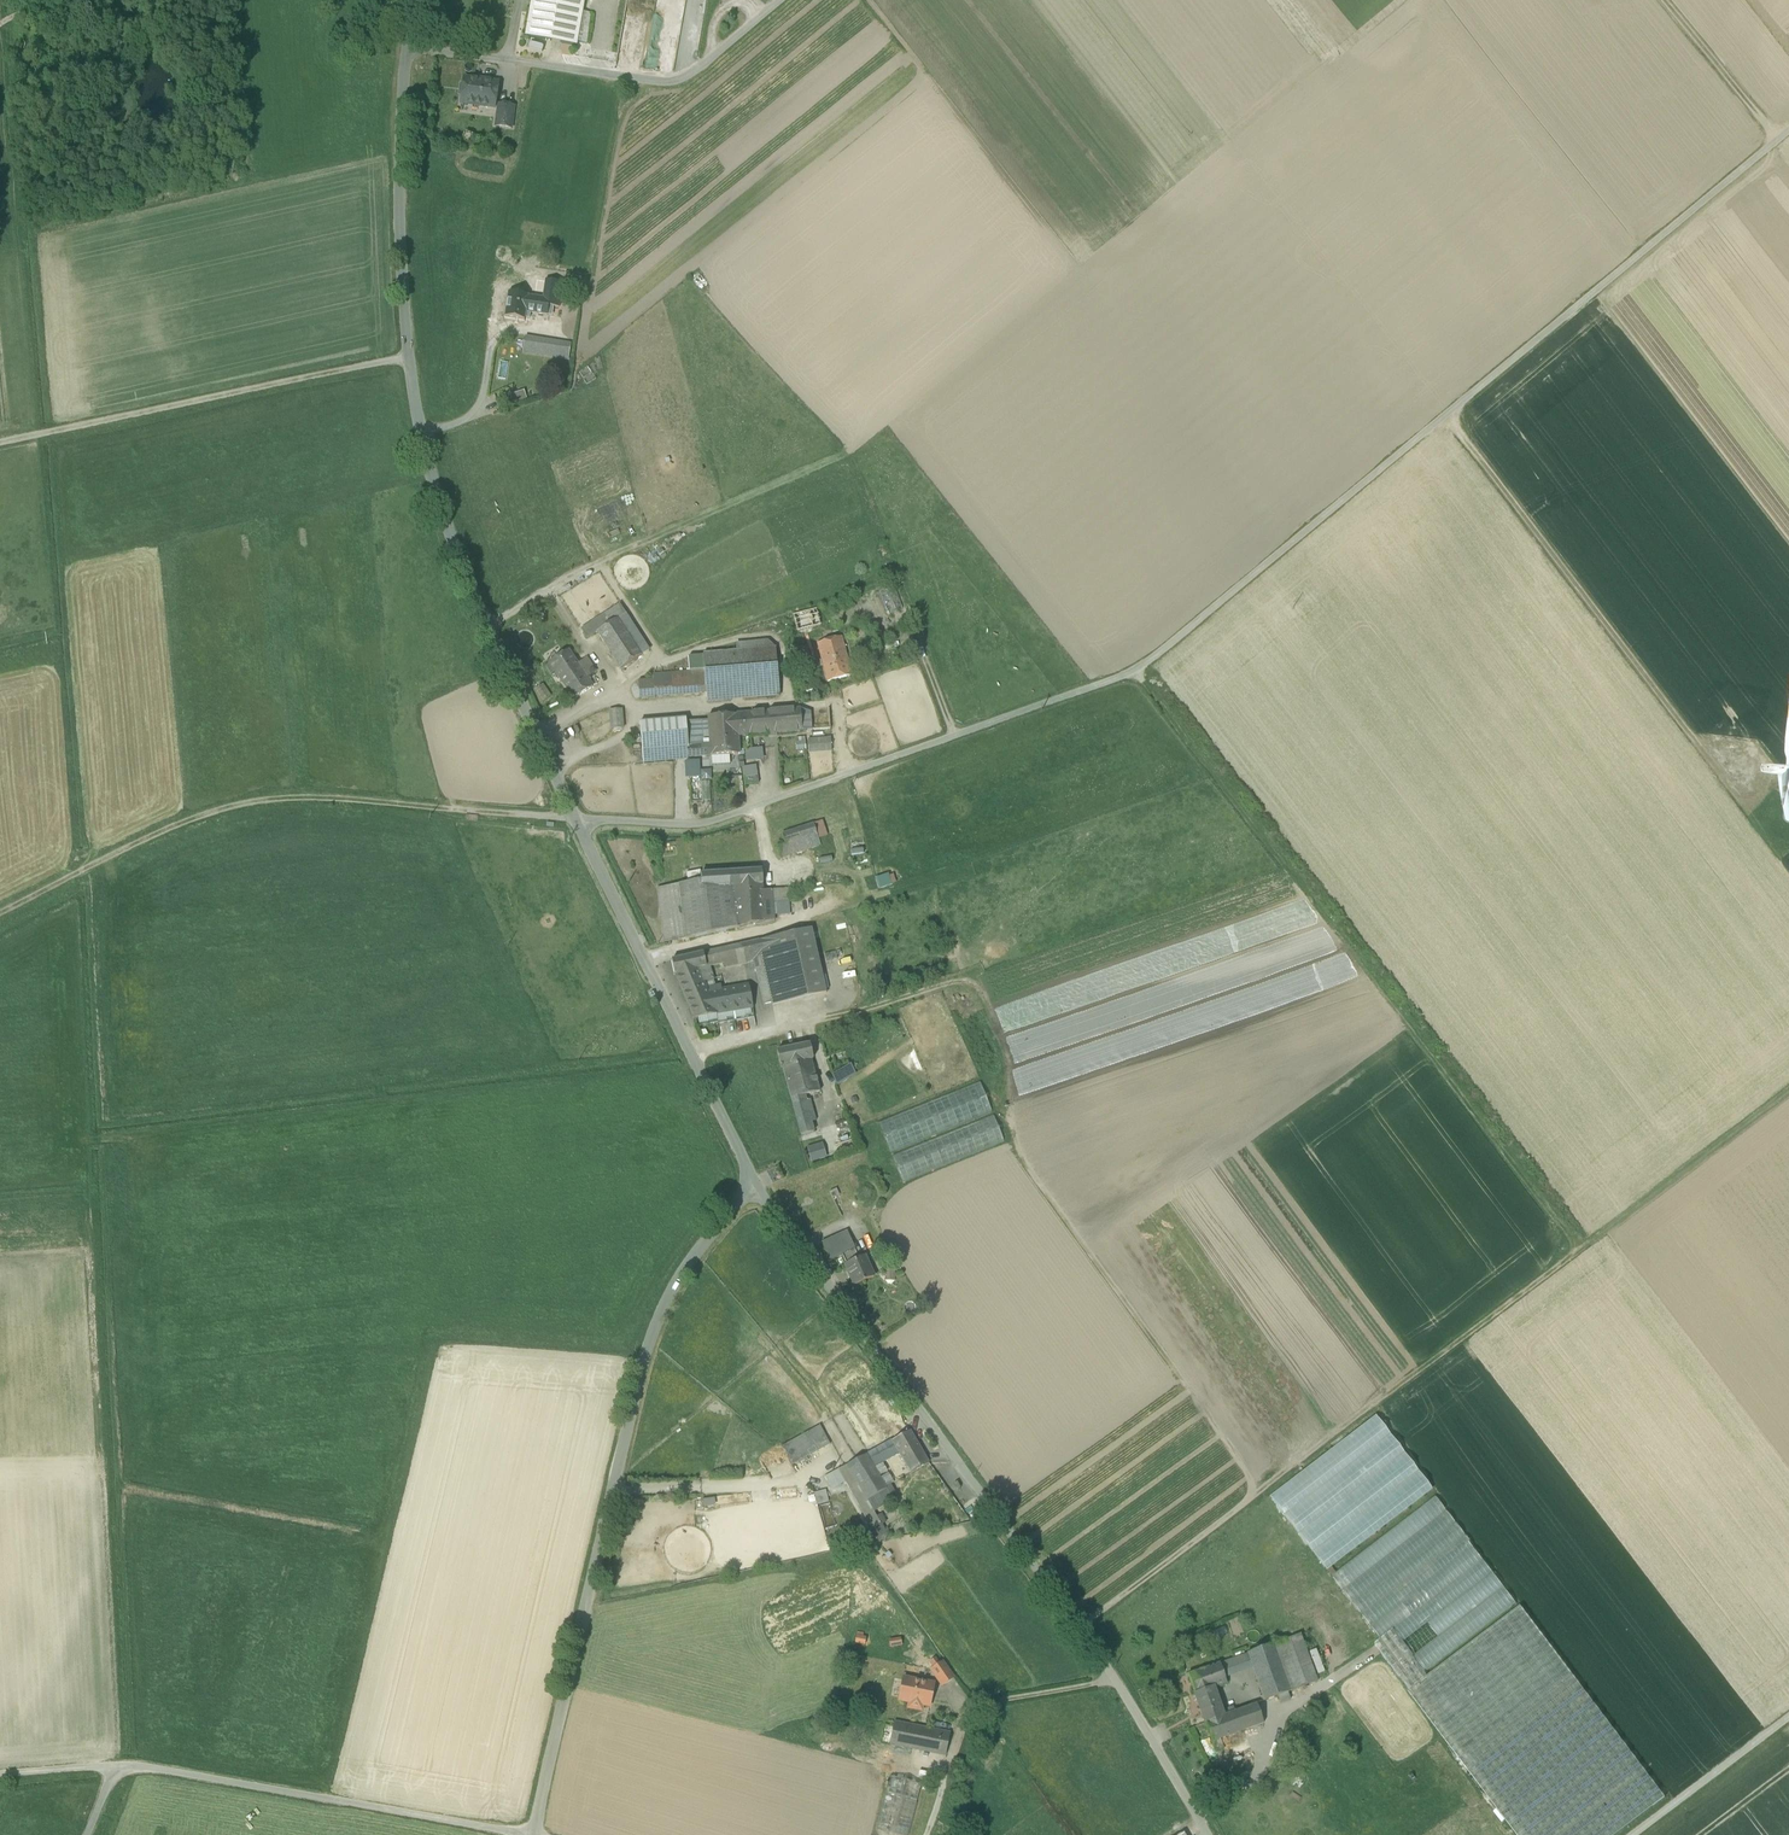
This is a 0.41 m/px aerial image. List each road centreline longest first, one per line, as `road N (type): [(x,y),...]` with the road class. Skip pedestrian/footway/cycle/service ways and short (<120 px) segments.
road 1 (track): [(1788,130),(1124,676),(716,821),(552,821),(302,794),(247,803),(162,830),(0,916)]
road 2 (unclassified): [(415,0),(398,227),(408,356),(438,498),(538,740),(757,1190)]
road 3 (track): [(1788,1091),(1080,1630)]
road 4 (unclassified): [(757,1190),(1080,1630),(1207,1834)]
road 5 (unclassified): [(534,1834),(655,1326),(696,1252),(757,1190)]
road 6 (track): [(530,1834),(142,1766),(0,1774)]
road 7 (track): [(1739,799),(1446,415)]
road 8 (track): [(0,444),(408,356)]
road 9 (track): [(780,0),(673,86),(409,44)]
road 10 (track): [(1788,1718),(1635,1834)]
road 11 (track): [(1778,139),(1664,0)]

